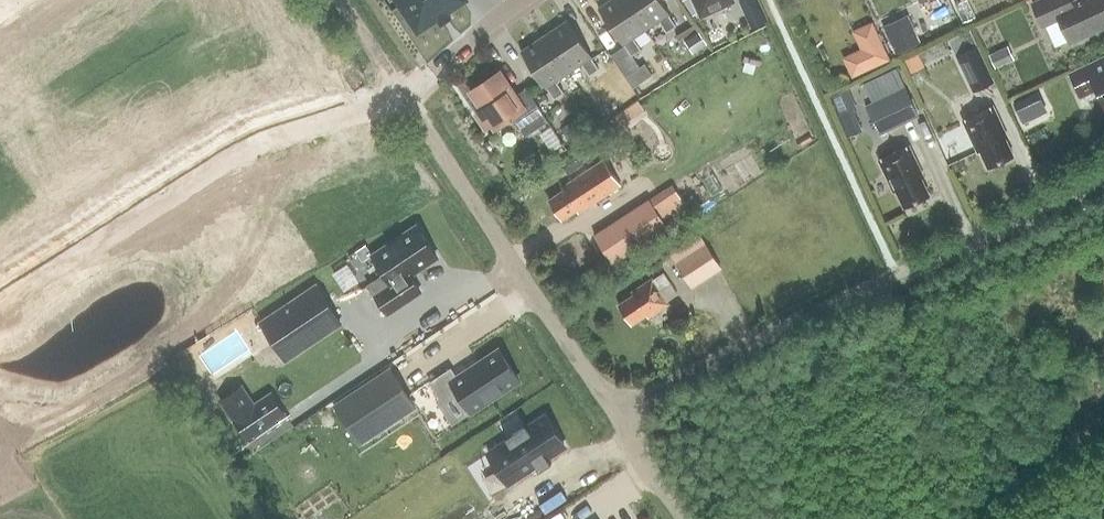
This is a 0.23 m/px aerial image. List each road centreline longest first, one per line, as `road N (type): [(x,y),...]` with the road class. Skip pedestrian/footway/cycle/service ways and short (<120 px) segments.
road 1 (track): [(678,518),(338,0)]
road 2 (track): [(607,414),(1103,157)]

